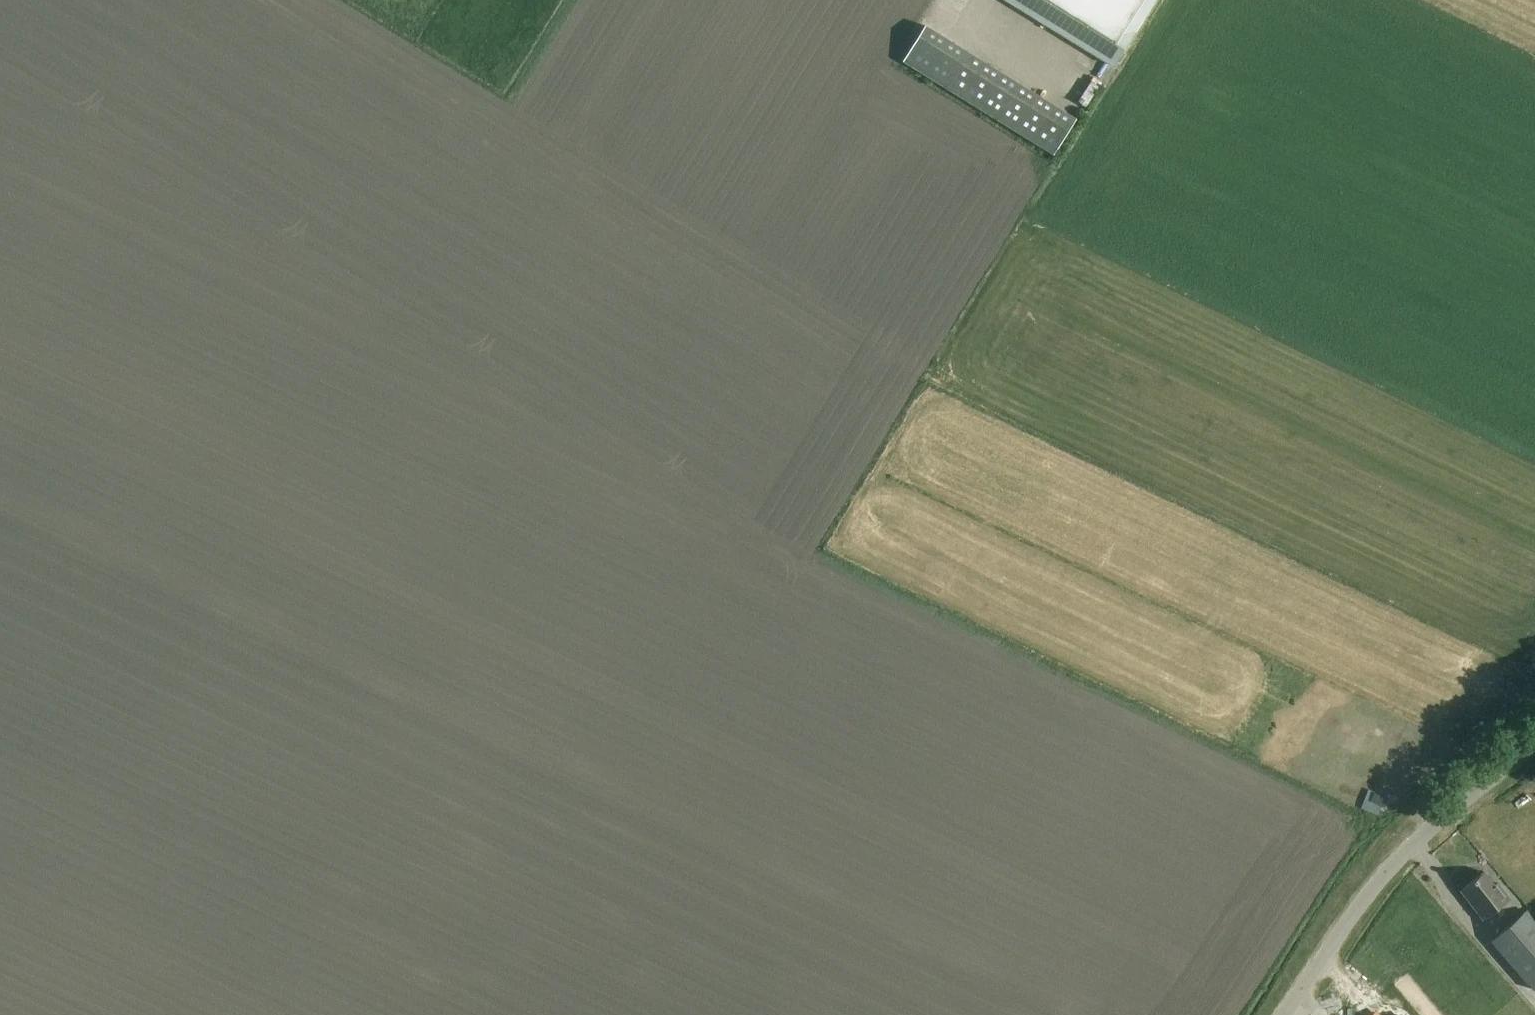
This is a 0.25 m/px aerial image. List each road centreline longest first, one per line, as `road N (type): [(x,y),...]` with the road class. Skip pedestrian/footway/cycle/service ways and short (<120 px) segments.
road 1 (unclassified): [(1282,1014),(1357,908),(1435,826),(1534,743)]

